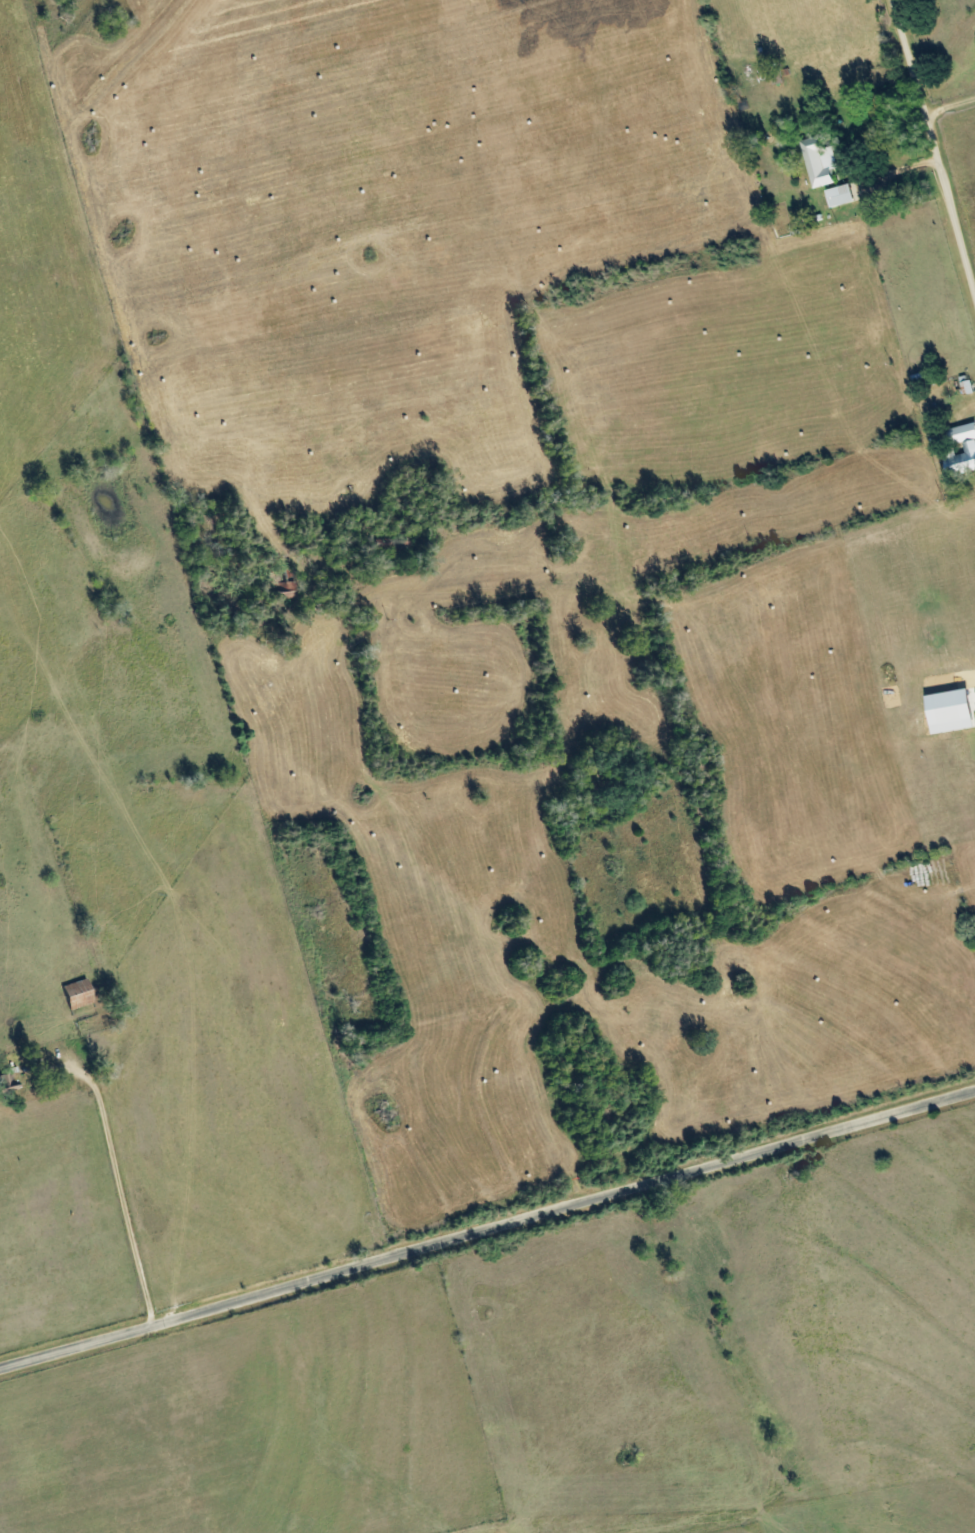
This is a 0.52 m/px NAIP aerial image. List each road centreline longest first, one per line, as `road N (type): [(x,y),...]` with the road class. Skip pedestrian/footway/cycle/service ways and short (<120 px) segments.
road 1 (residential): [(0,1368),(974,1090)]
road 2 (residential): [(974,293),(894,0)]

